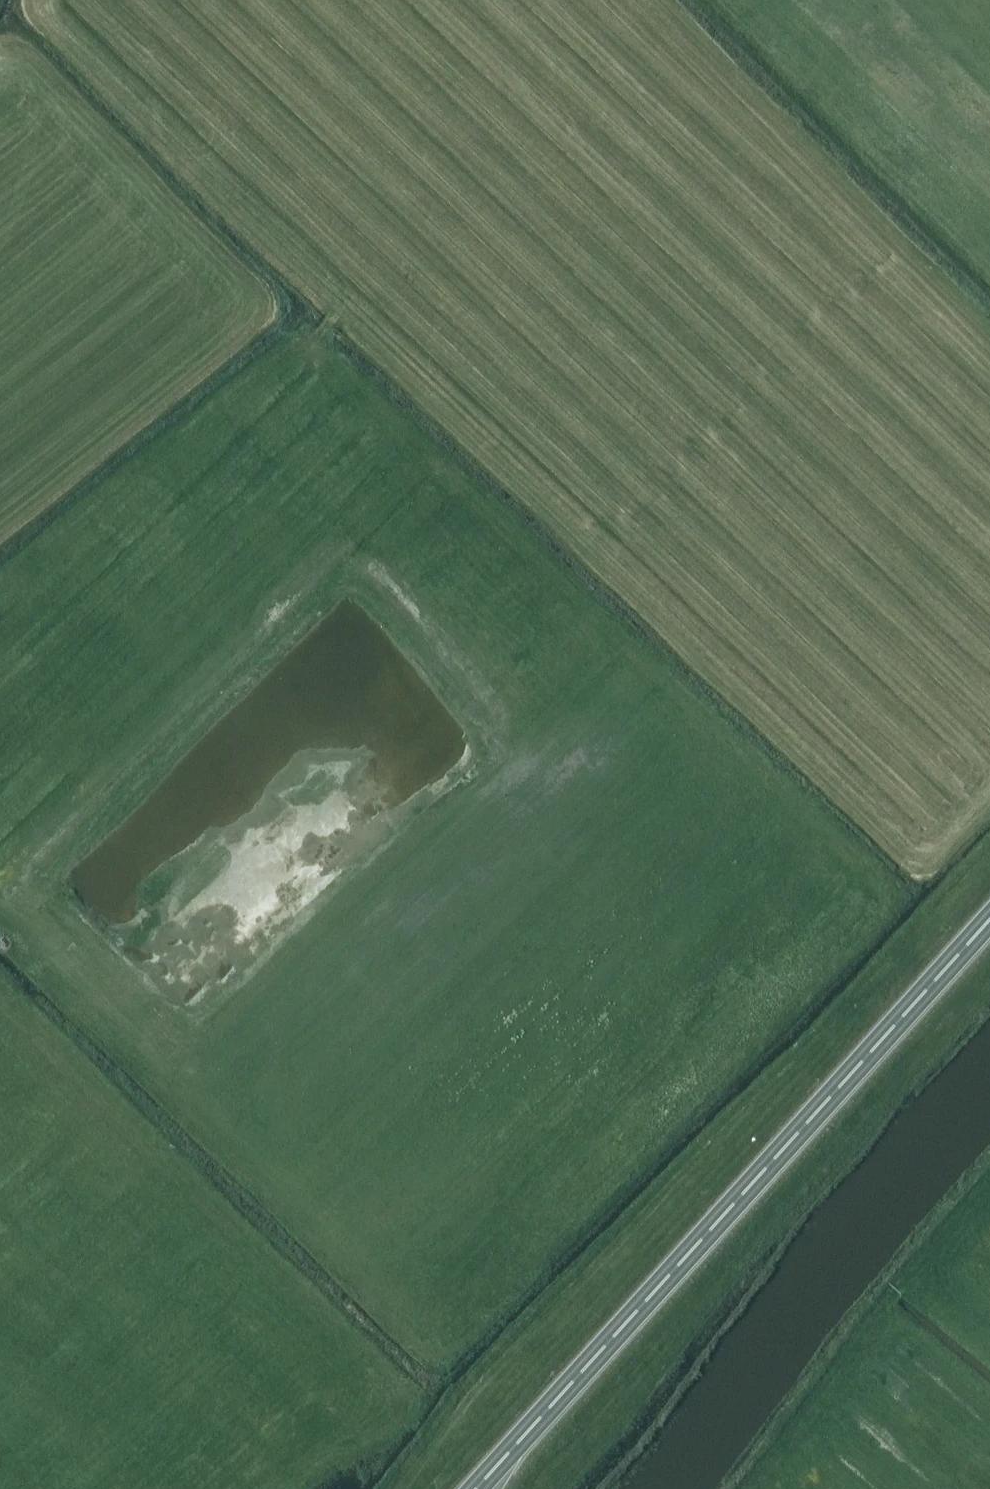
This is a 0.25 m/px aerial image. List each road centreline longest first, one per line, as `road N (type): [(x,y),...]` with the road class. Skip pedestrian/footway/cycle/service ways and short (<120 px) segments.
road 1 (trunk): [(478,1488),(989,916)]

